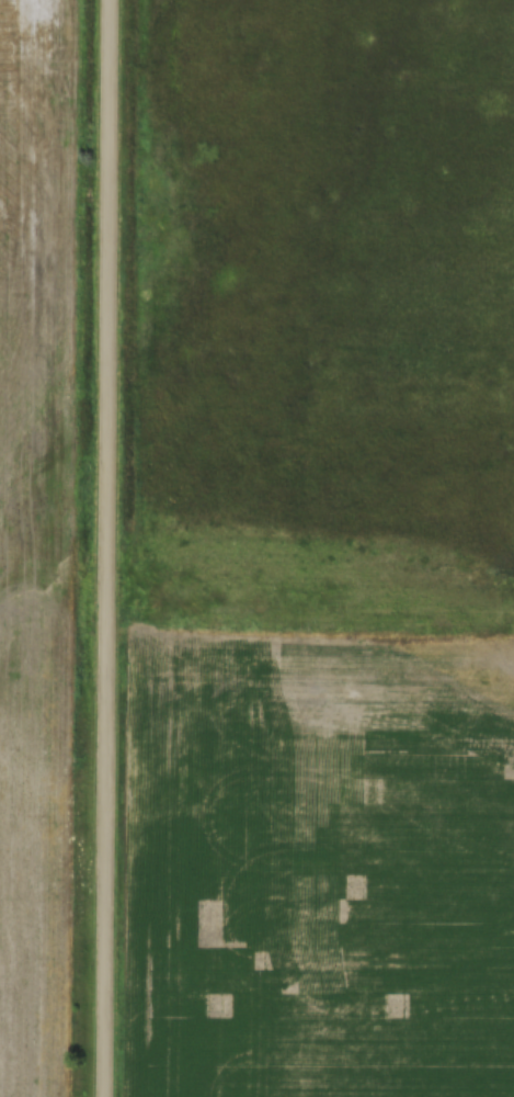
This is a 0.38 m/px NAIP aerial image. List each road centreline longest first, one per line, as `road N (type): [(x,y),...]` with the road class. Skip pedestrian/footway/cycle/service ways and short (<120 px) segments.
road 1 (residential): [(93,1096),(98,0)]

